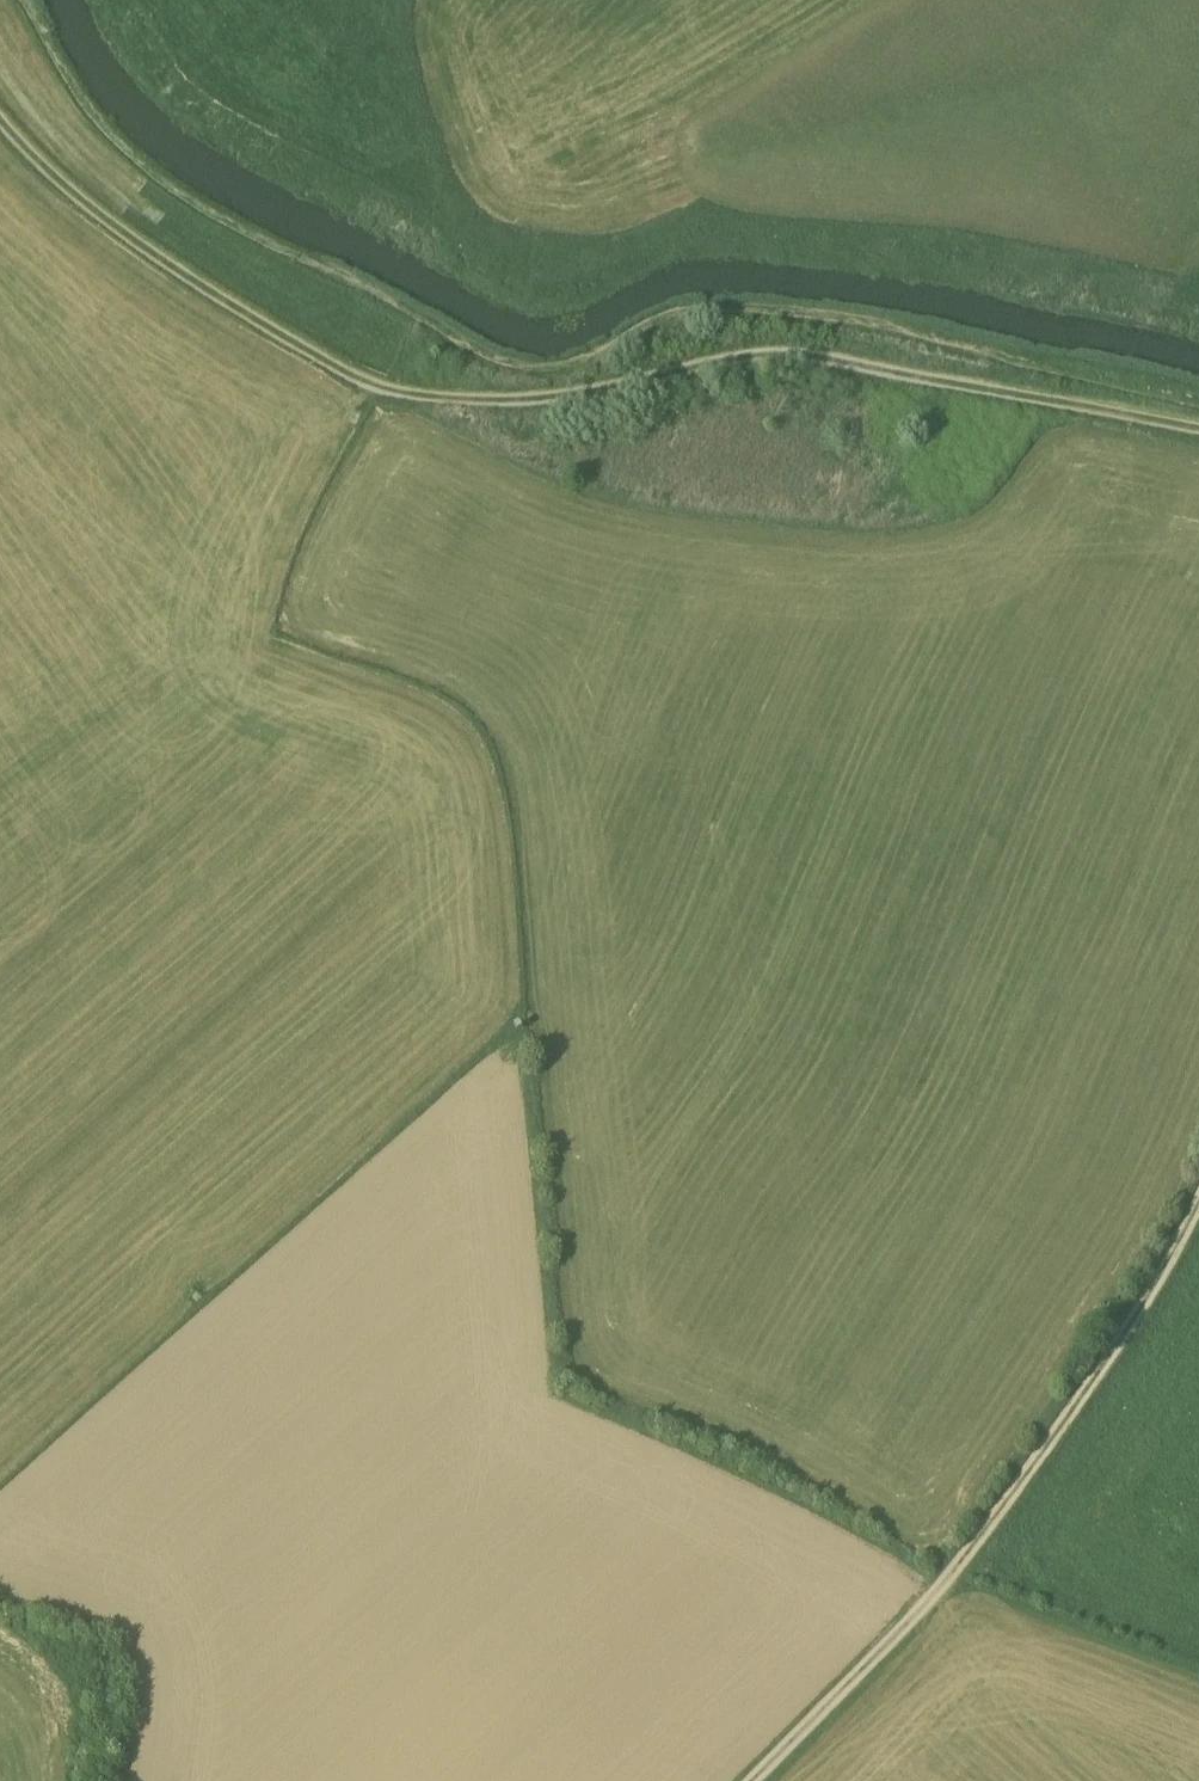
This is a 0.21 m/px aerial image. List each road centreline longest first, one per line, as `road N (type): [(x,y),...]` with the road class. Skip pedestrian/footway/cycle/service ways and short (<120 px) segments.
road 1 (track): [(1198,435),(786,356),(569,397),(427,395),(371,383),(105,221),(0,123)]
road 2 (track): [(752,1780),(917,1608),(1107,1349),(1198,1186)]

